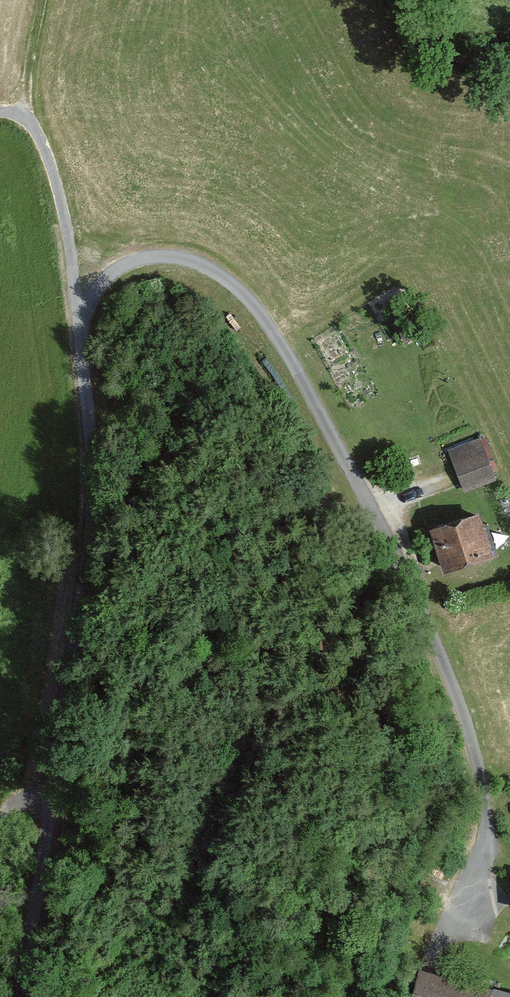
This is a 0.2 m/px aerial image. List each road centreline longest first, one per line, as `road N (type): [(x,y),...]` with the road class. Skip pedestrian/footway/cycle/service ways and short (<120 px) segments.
road 1 (residential): [(78,315),(124,266),(182,257),(240,289),(292,360),(399,569),(475,750),(486,829),(438,950)]
road 2 (unclassified): [(20,996),(84,588),(91,406),(78,315)]
road 3 (track): [(45,0),(24,112),(53,174),(78,315)]

